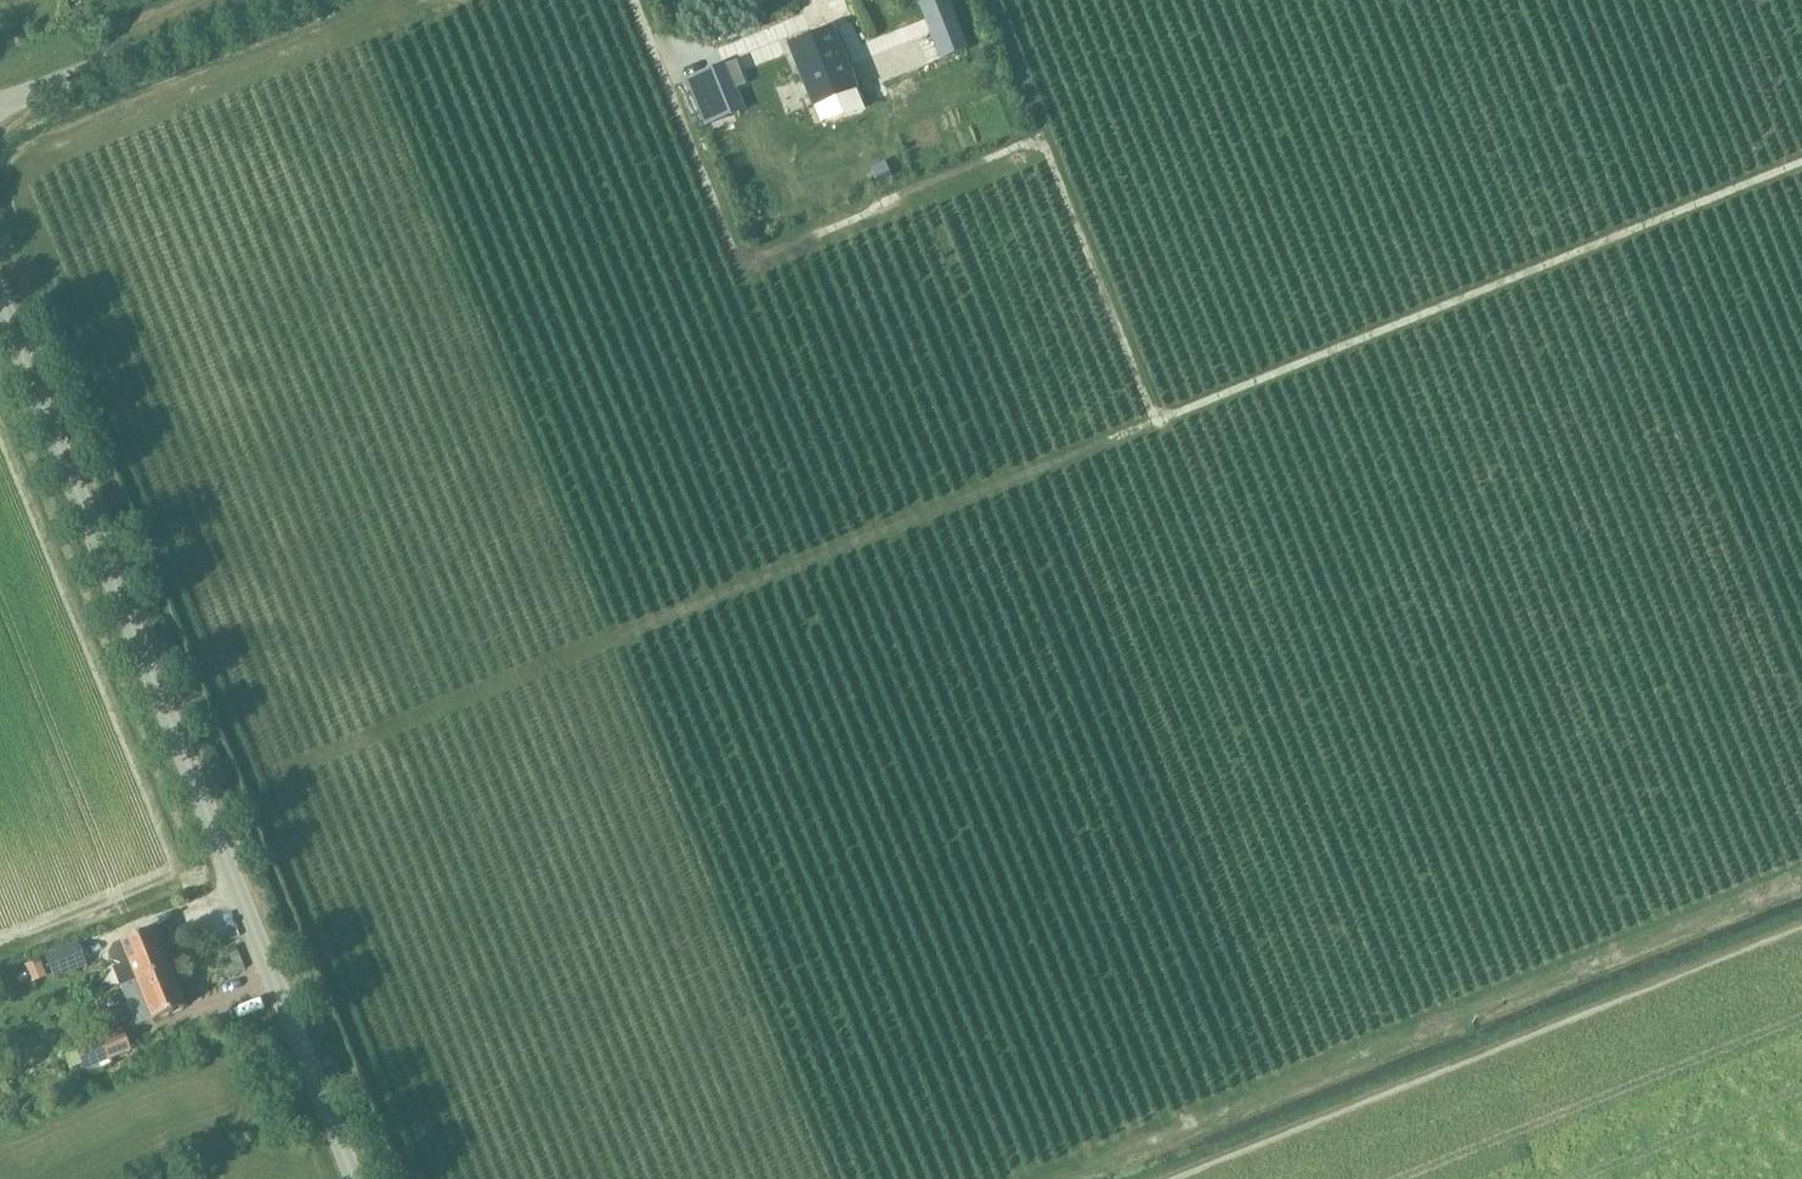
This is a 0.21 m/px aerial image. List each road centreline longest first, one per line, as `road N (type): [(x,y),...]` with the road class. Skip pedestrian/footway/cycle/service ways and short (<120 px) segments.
road 1 (unclassified): [(355,1178),(0,298)]
road 2 (unclassified): [(0,111),(274,0)]

